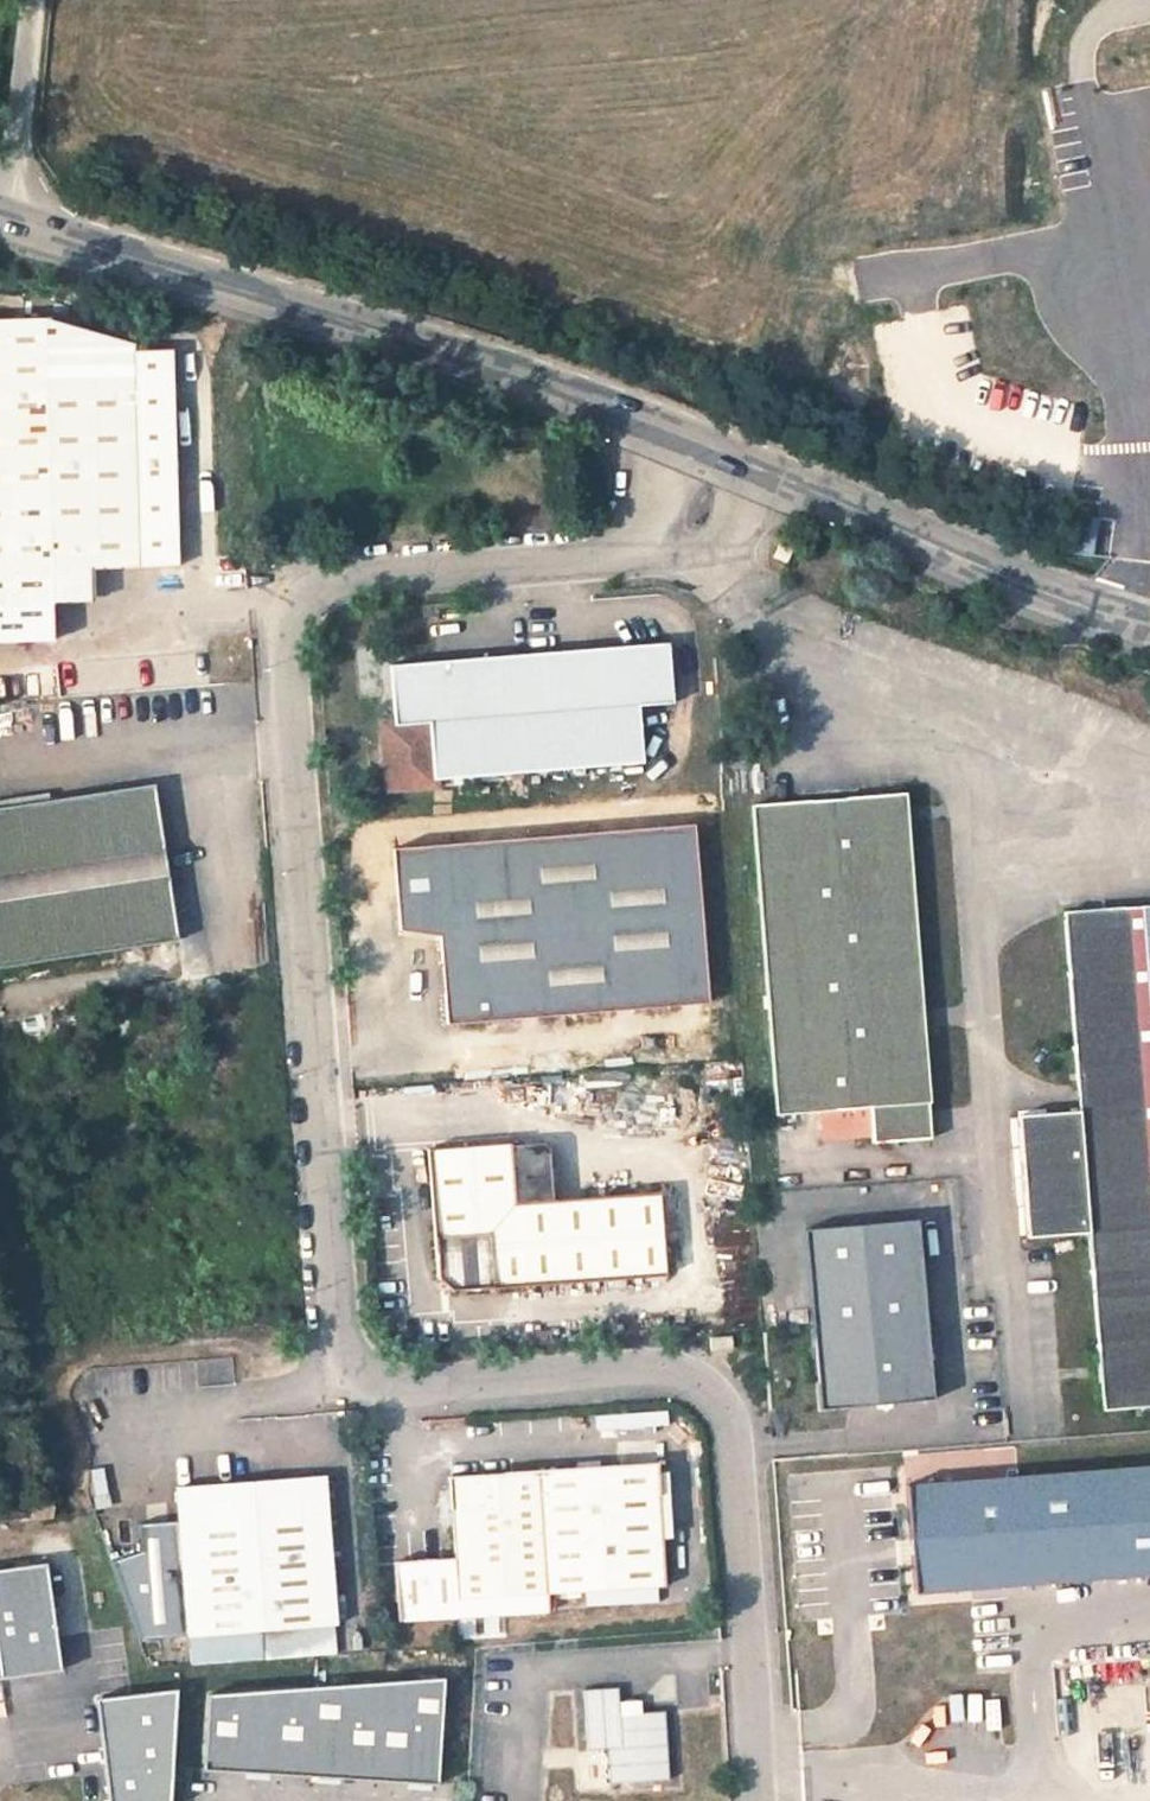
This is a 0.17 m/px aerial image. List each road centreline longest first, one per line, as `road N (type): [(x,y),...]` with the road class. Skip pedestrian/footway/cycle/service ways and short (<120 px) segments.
road 1 (unclassified): [(633,555),(345,583),(305,598),(287,637),(337,1333),(351,1369),(396,1390),(663,1369),(712,1389),(733,1430),(755,1800)]
road 2 (secondary): [(2,215),(447,354),(669,436)]
road 3 (secondary): [(760,473),(1088,609),(1149,624)]
road 4 (unclassified): [(26,0),(2,215)]
road 5 (unclassified): [(633,555),(711,550),(745,520),(760,473)]
road 6 (unclassified): [(669,436),(666,497),(633,555)]

